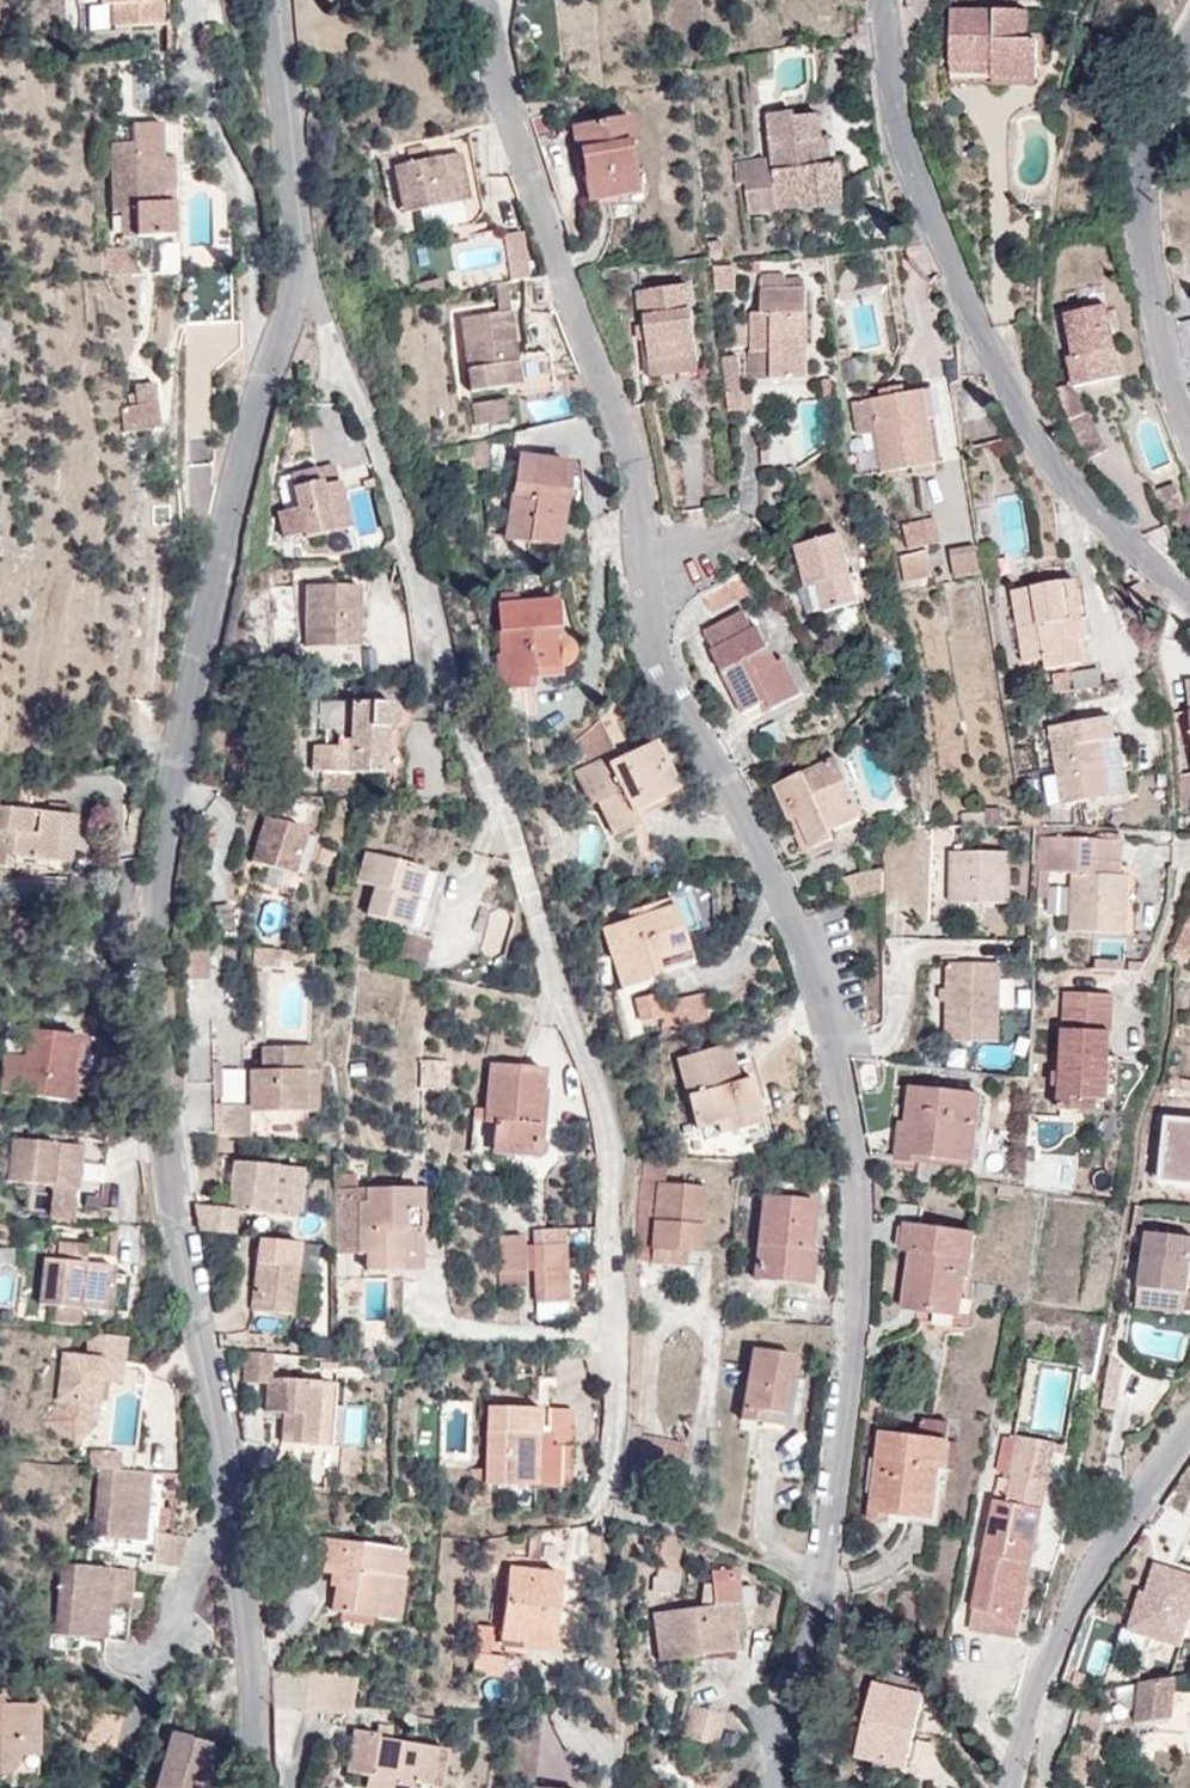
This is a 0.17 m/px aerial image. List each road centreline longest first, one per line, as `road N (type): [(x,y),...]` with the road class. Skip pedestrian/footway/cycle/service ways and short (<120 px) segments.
road 1 (residential): [(484,0),(496,77),(553,263),(636,468),(655,646),(792,923),(814,980),(855,1148),(852,1310),(827,1540),(780,1787)]
road 2 (residential): [(255,1787),(241,1571),(170,1200),(149,952),(169,792),(209,602),(296,268)]
road 3 (residential): [(296,268),(377,450),(425,591),(451,703),(506,818),(599,1104),(614,1454),(603,1503),(589,1518)]
road 4 (residential): [(885,0),(893,100),(914,175),(1012,396),(1055,468),(1189,602)]
road 5 (residential): [(1189,435),(1163,357),(1139,168),(1152,106),(1189,31)]
road 6 (residential): [(1189,1422),(1066,1615),(1028,1702),(1010,1787)]
road 7 (residential): [(296,268),(272,0)]

